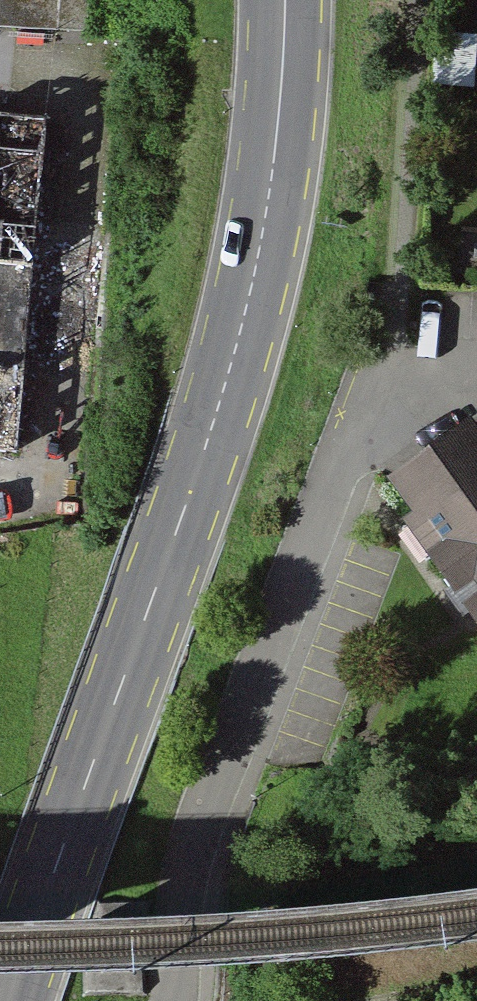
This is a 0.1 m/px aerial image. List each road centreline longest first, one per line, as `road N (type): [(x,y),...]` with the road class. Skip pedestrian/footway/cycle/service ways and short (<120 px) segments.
road 1 (primary): [(282,0),(276,134),(246,298),(162,571),(11,1000)]
road 2 (residential): [(170,1000),(179,916),(242,726),(403,351)]

